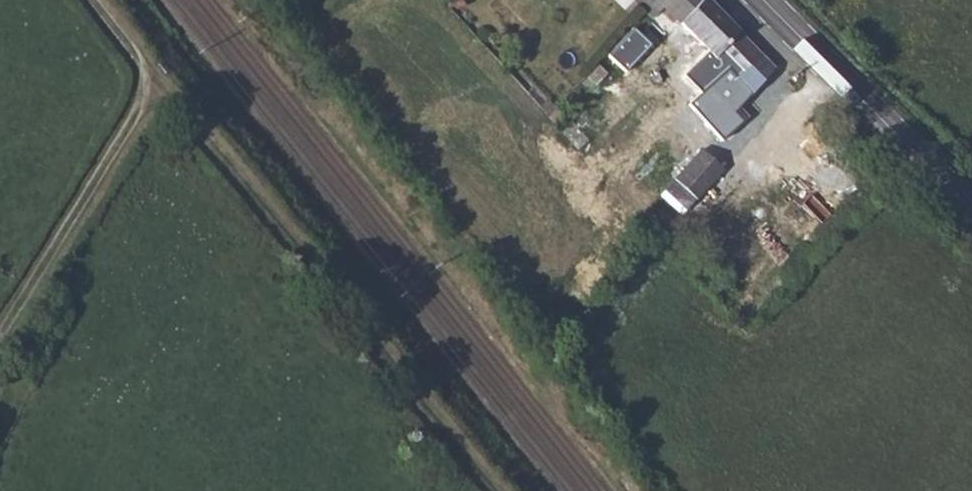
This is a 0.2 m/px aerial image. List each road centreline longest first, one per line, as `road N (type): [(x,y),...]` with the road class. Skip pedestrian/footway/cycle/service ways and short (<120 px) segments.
road 1 (track): [(147,92),(179,108),(490,490)]
road 2 (secondary): [(762,0),(971,209)]
road 3 (track): [(147,92),(0,338)]

